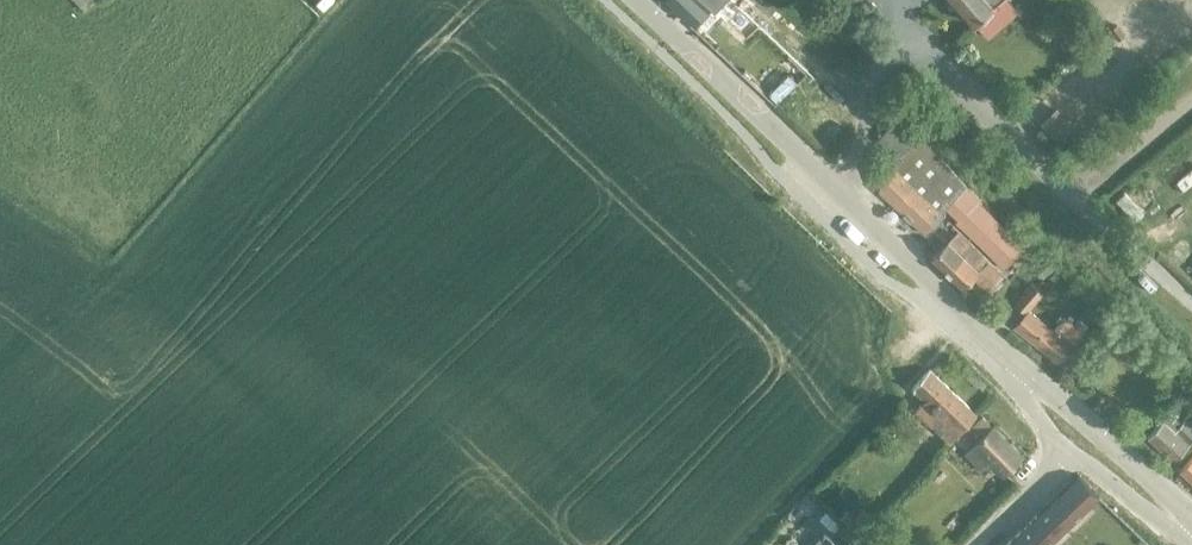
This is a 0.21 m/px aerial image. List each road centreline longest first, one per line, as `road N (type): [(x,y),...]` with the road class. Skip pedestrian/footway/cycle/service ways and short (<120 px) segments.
road 1 (tertiary): [(1004,354),(635,0)]
road 2 (tertiary): [(1191,522),(1004,354)]
road 3 (residential): [(1185,544),(1072,456)]
road 4 (residential): [(980,544),(1072,456)]
road 5 (residential): [(1072,456),(1005,378),(1004,354)]

